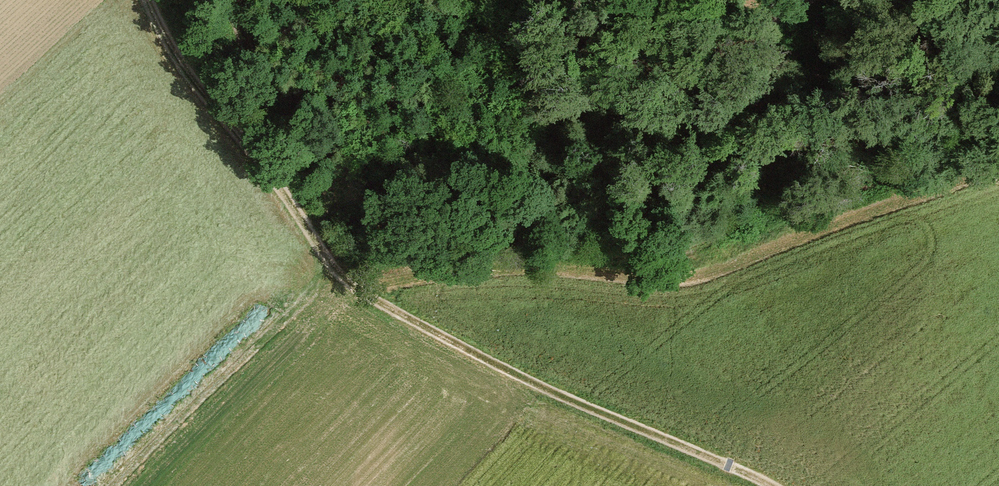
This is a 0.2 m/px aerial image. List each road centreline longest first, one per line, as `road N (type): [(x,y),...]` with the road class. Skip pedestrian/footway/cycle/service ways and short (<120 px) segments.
road 1 (track): [(344,279),(685,248),(752,209),(767,182),(757,108)]
road 2 (track): [(344,279),(517,377),(768,485)]
road 3 (track): [(151,0),(207,101),(275,179),(344,279)]
road 4 (track): [(251,149),(263,108),(256,64),(230,0)]
road 5 (track): [(821,0),(768,31),(752,53),(757,108)]

